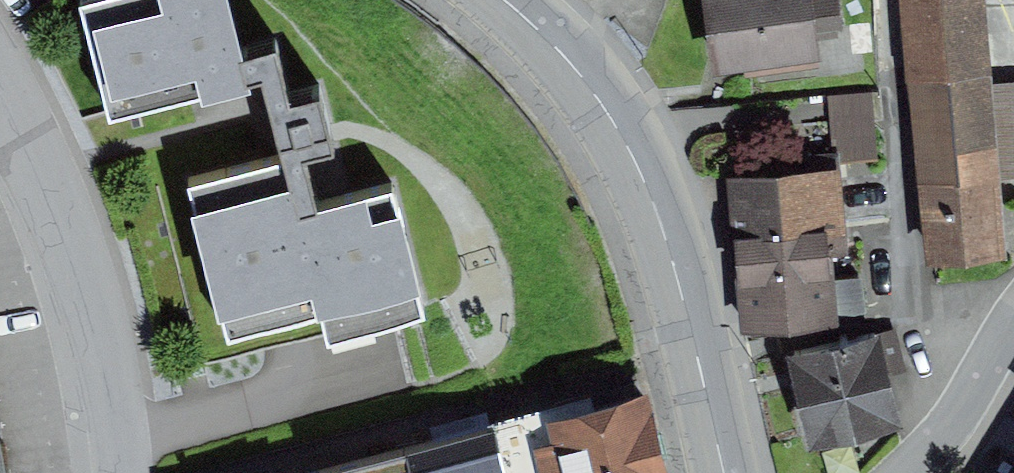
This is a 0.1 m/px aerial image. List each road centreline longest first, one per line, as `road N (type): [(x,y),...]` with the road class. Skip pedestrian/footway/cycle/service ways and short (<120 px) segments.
road 1 (secondary): [(504,0),(593,91),(644,178),(673,263),(724,472)]
road 2 (residential): [(122,472),(78,255),(0,88)]
road 3 (residential): [(898,472),(958,413),(1013,323)]

